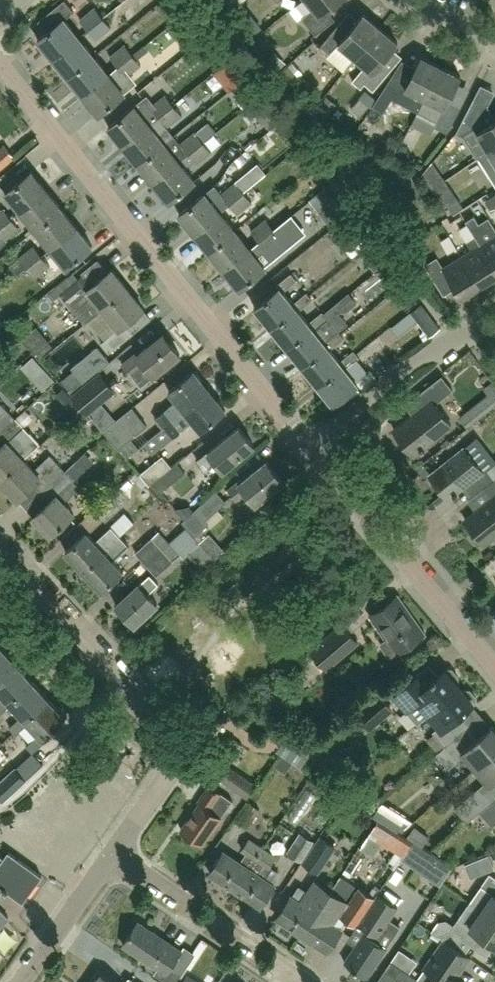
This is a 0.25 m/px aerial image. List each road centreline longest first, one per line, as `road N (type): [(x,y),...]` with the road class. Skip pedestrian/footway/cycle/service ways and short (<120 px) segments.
road 1 (residential): [(311,446),(0,64)]
road 2 (residential): [(111,856),(176,769),(178,751),(0,550)]
road 3 (residential): [(494,668),(311,446)]
road 4 (residential): [(301,981),(111,856)]
road 5 (residential): [(311,446),(449,333),(494,325)]
road 6 (residential): [(23,981),(111,856)]

